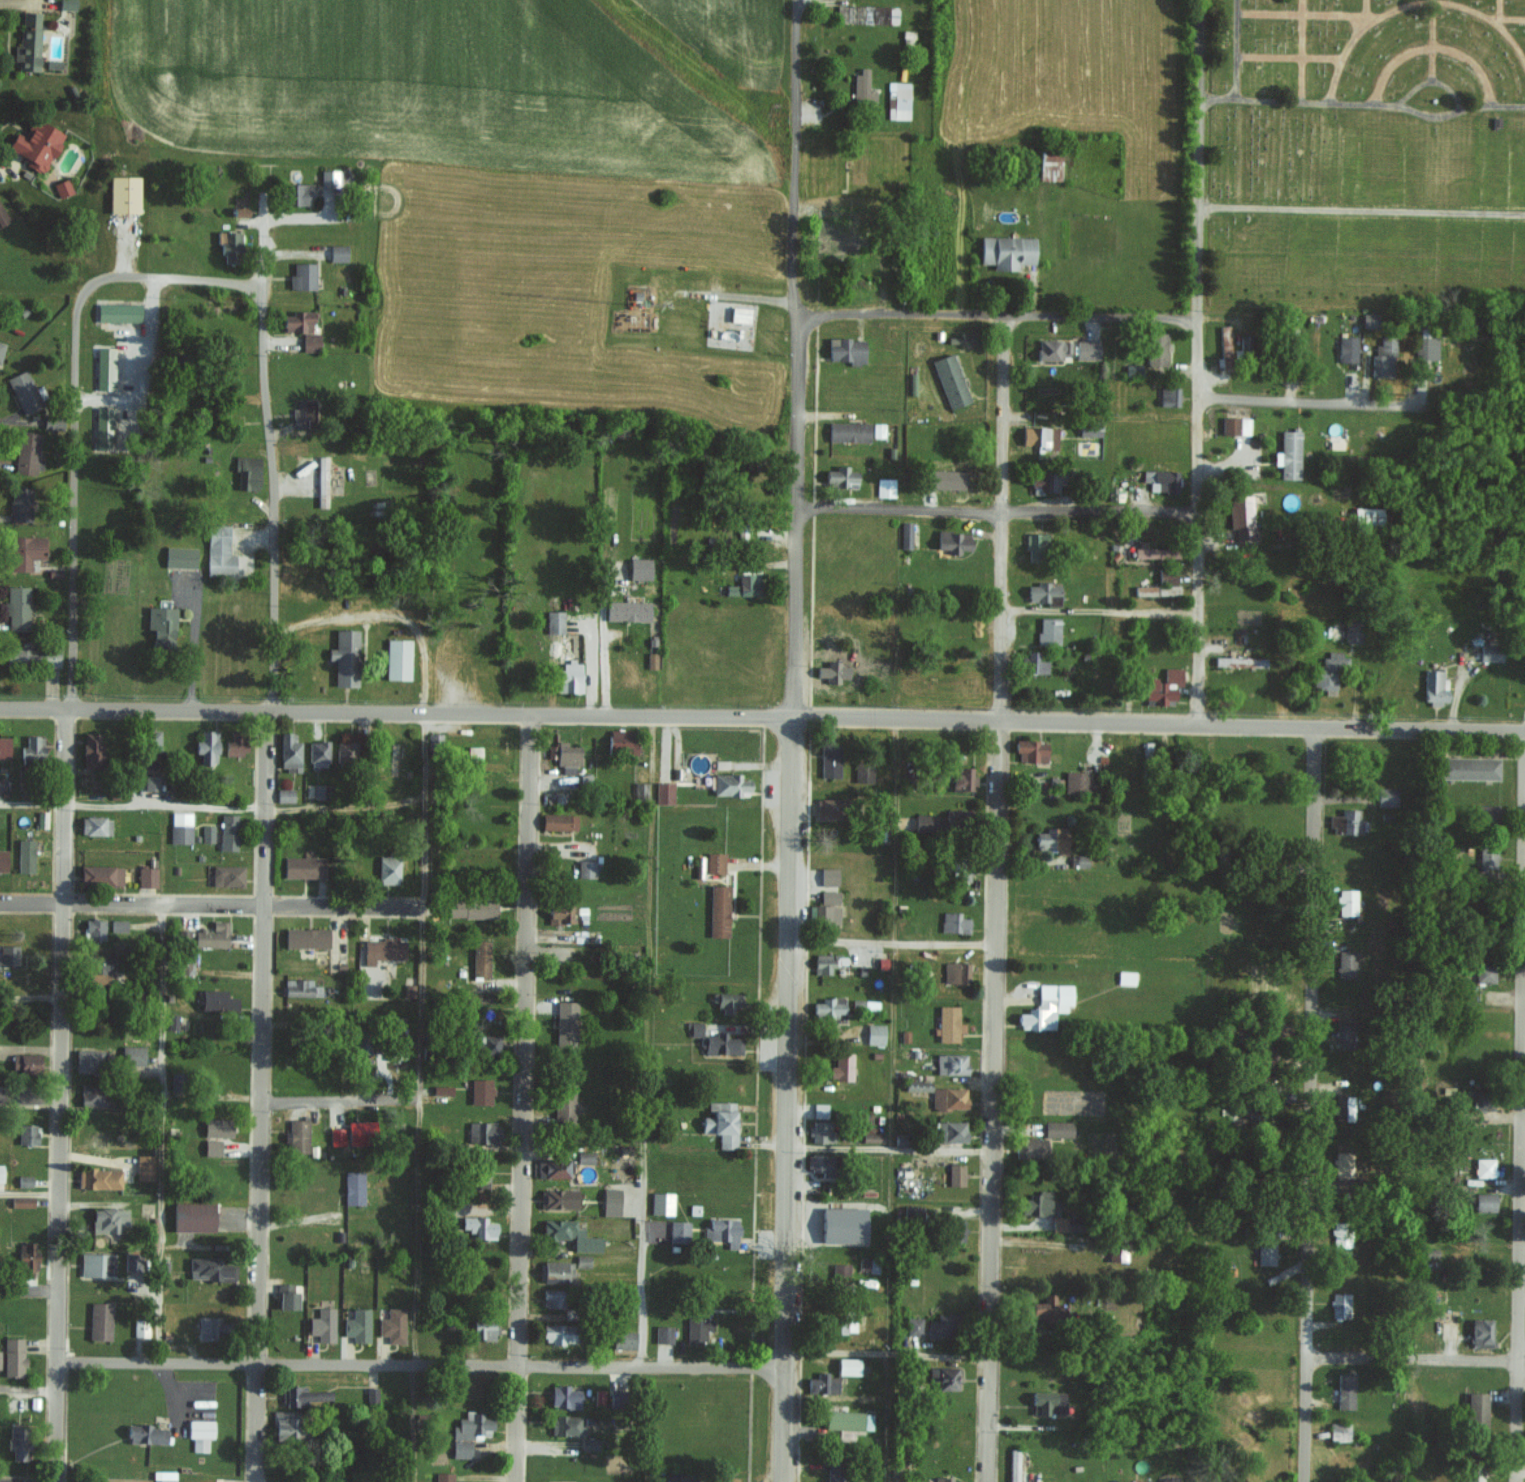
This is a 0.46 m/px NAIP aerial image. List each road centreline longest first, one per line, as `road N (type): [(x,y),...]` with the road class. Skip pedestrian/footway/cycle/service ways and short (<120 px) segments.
road 1 (secondary): [(1524,730),(0,710)]
road 2 (residential): [(252,1481),(272,628),(257,216),(336,216)]
road 3 (residential): [(984,1481),(1005,315)]
road 4 (residential): [(54,1481),(65,709)]
road 5 (residential): [(513,1481),(529,714)]
road 6 (tertiary): [(786,1481),(792,718)]
road 7 (residential): [(1302,1481),(1314,727)]
road 8 (residential): [(1518,1481),(1520,730)]
road 9 (residential): [(787,1367),(56,1359)]
road 10 (residential): [(1201,725),(1199,0)]
road 11 (residential): [(792,718),(799,0)]
road 12 (residential): [(454,1098),(0,1095)]
road 13 (residential): [(433,906),(0,901)]
road 14 (residential): [(1197,508),(796,509)]
road 15 (residential): [(800,314),(1196,318)]
road 16 (residential): [(65,709),(76,319)]
road 17 (residential): [(1524,1359),(1304,1355)]
road 18 (residential): [(257,280),(125,274),(83,293),(76,319)]
road 19 (residential): [(1197,399),(1365,404)]

